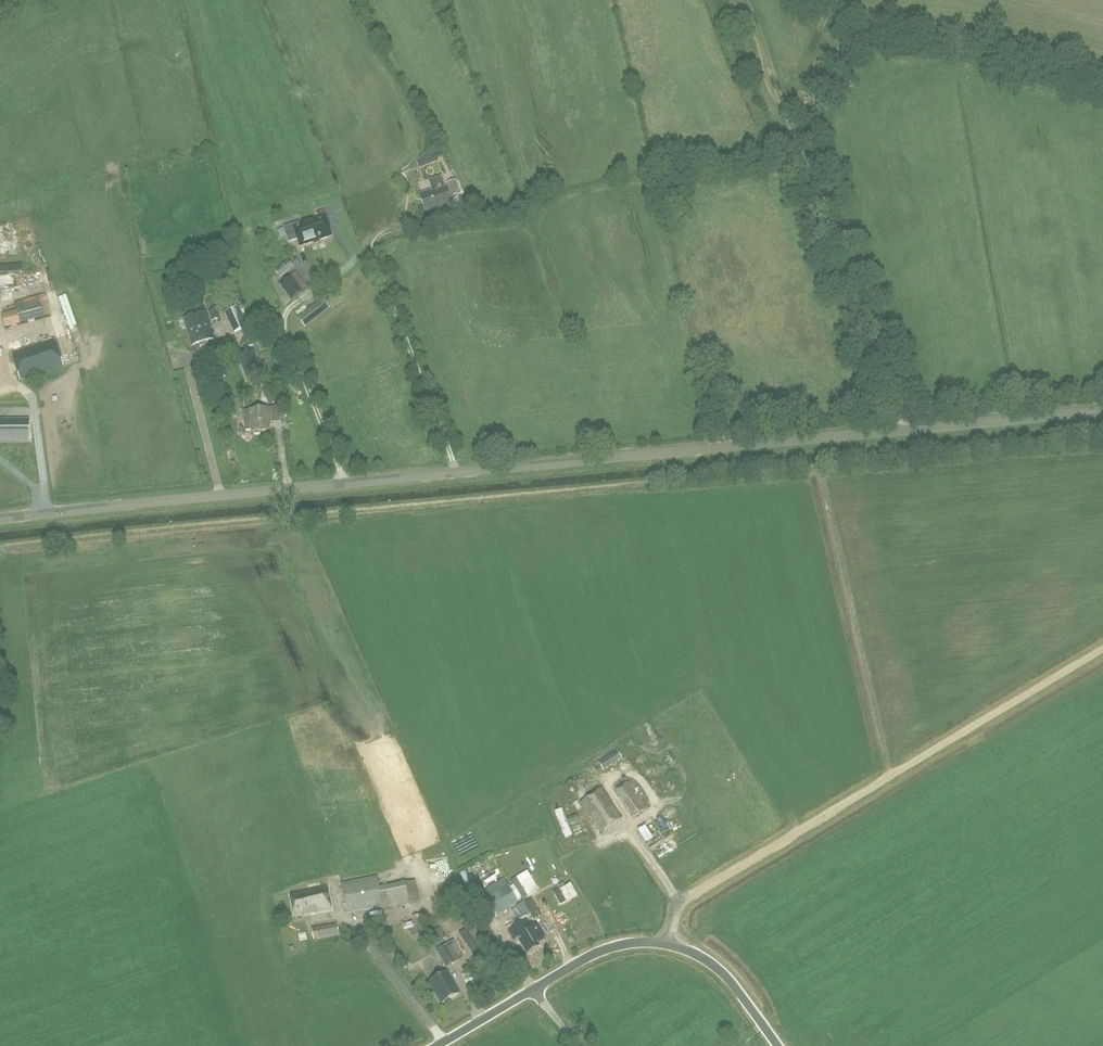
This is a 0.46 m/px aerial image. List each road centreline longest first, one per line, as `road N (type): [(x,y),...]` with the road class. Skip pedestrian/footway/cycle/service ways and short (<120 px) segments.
road 1 (unclassified): [(0,519),(1102,410)]
road 2 (track): [(679,902),(1102,649)]
road 3 (unclassified): [(435,1045),(570,966),(615,948),(655,945),(711,966),(776,1045)]
road 4 (track): [(458,474),(374,259),(377,238),(409,225)]
road 5 (track): [(345,484),(287,340),(285,316)]

